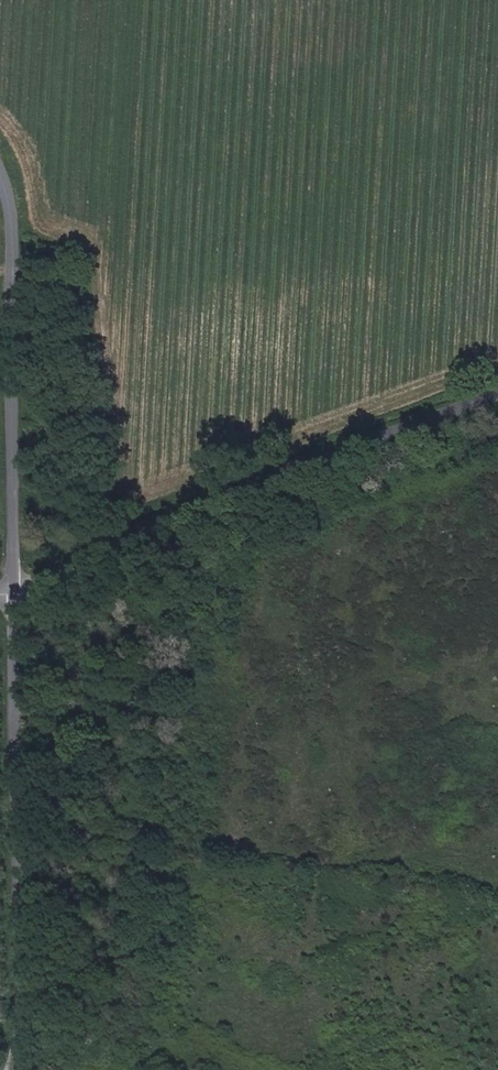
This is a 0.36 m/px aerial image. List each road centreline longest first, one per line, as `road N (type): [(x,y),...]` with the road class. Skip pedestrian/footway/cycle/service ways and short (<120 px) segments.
road 1 (tertiary): [(497,398),(15,591)]
road 2 (tertiary): [(12,1069),(21,1034),(15,591)]
road 3 (tertiary): [(15,591),(13,208),(0,172)]

